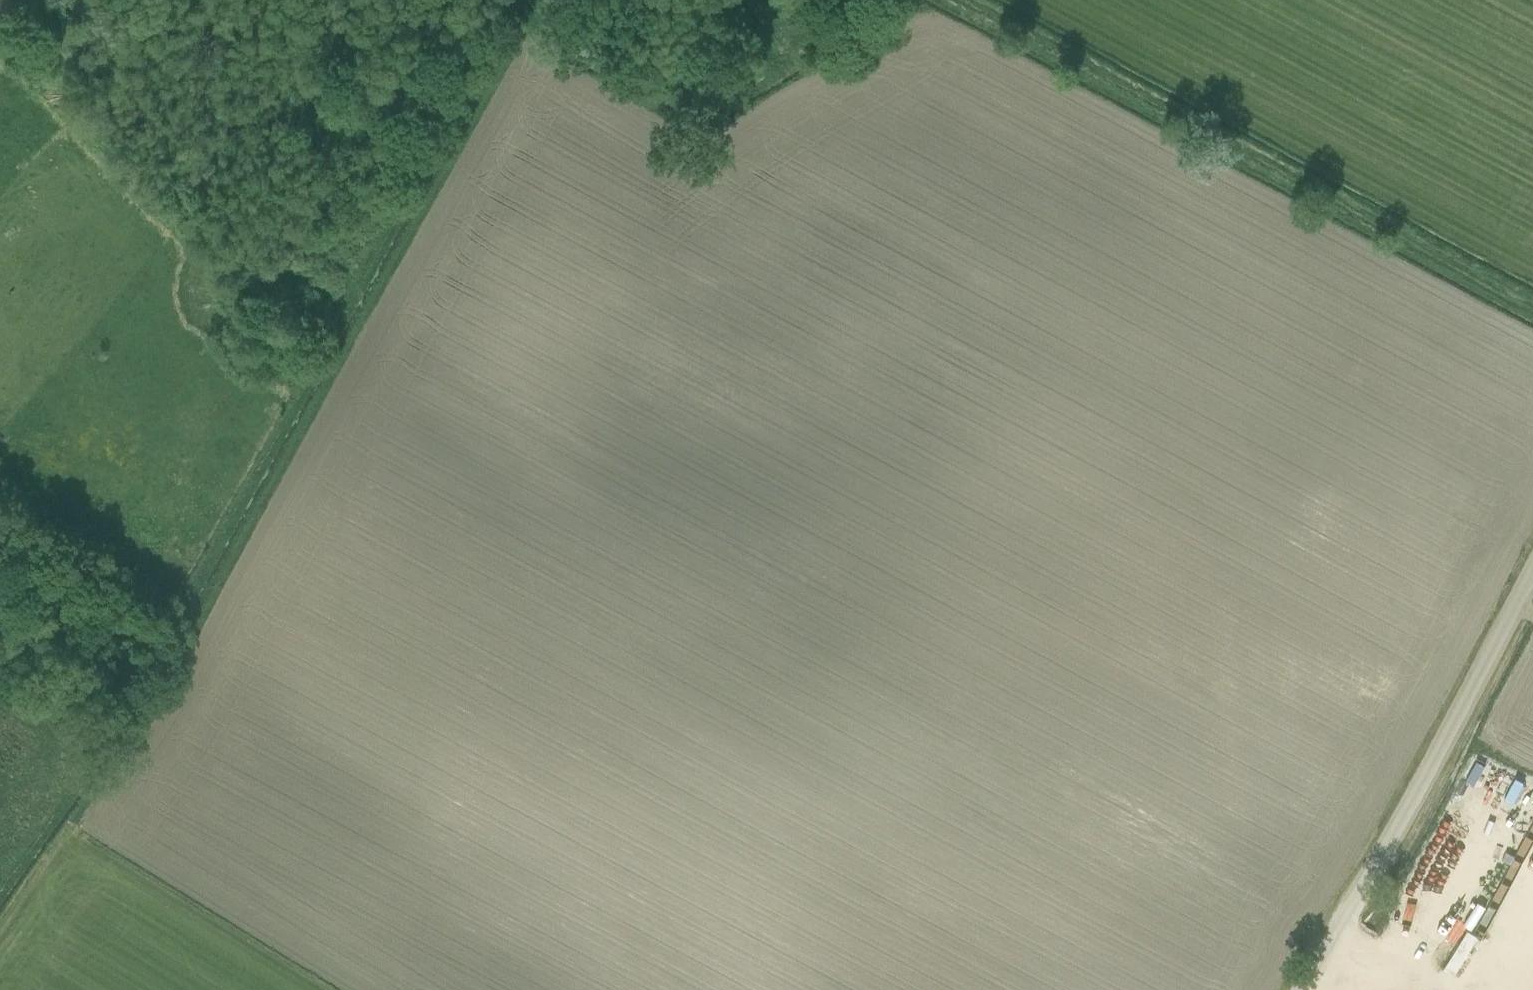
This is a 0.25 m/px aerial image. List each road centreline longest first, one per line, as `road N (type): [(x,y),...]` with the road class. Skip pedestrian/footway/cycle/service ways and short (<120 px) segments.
road 1 (track): [(1532,305),(965,0)]
road 2 (unclassified): [(1290,989),(1532,574)]

